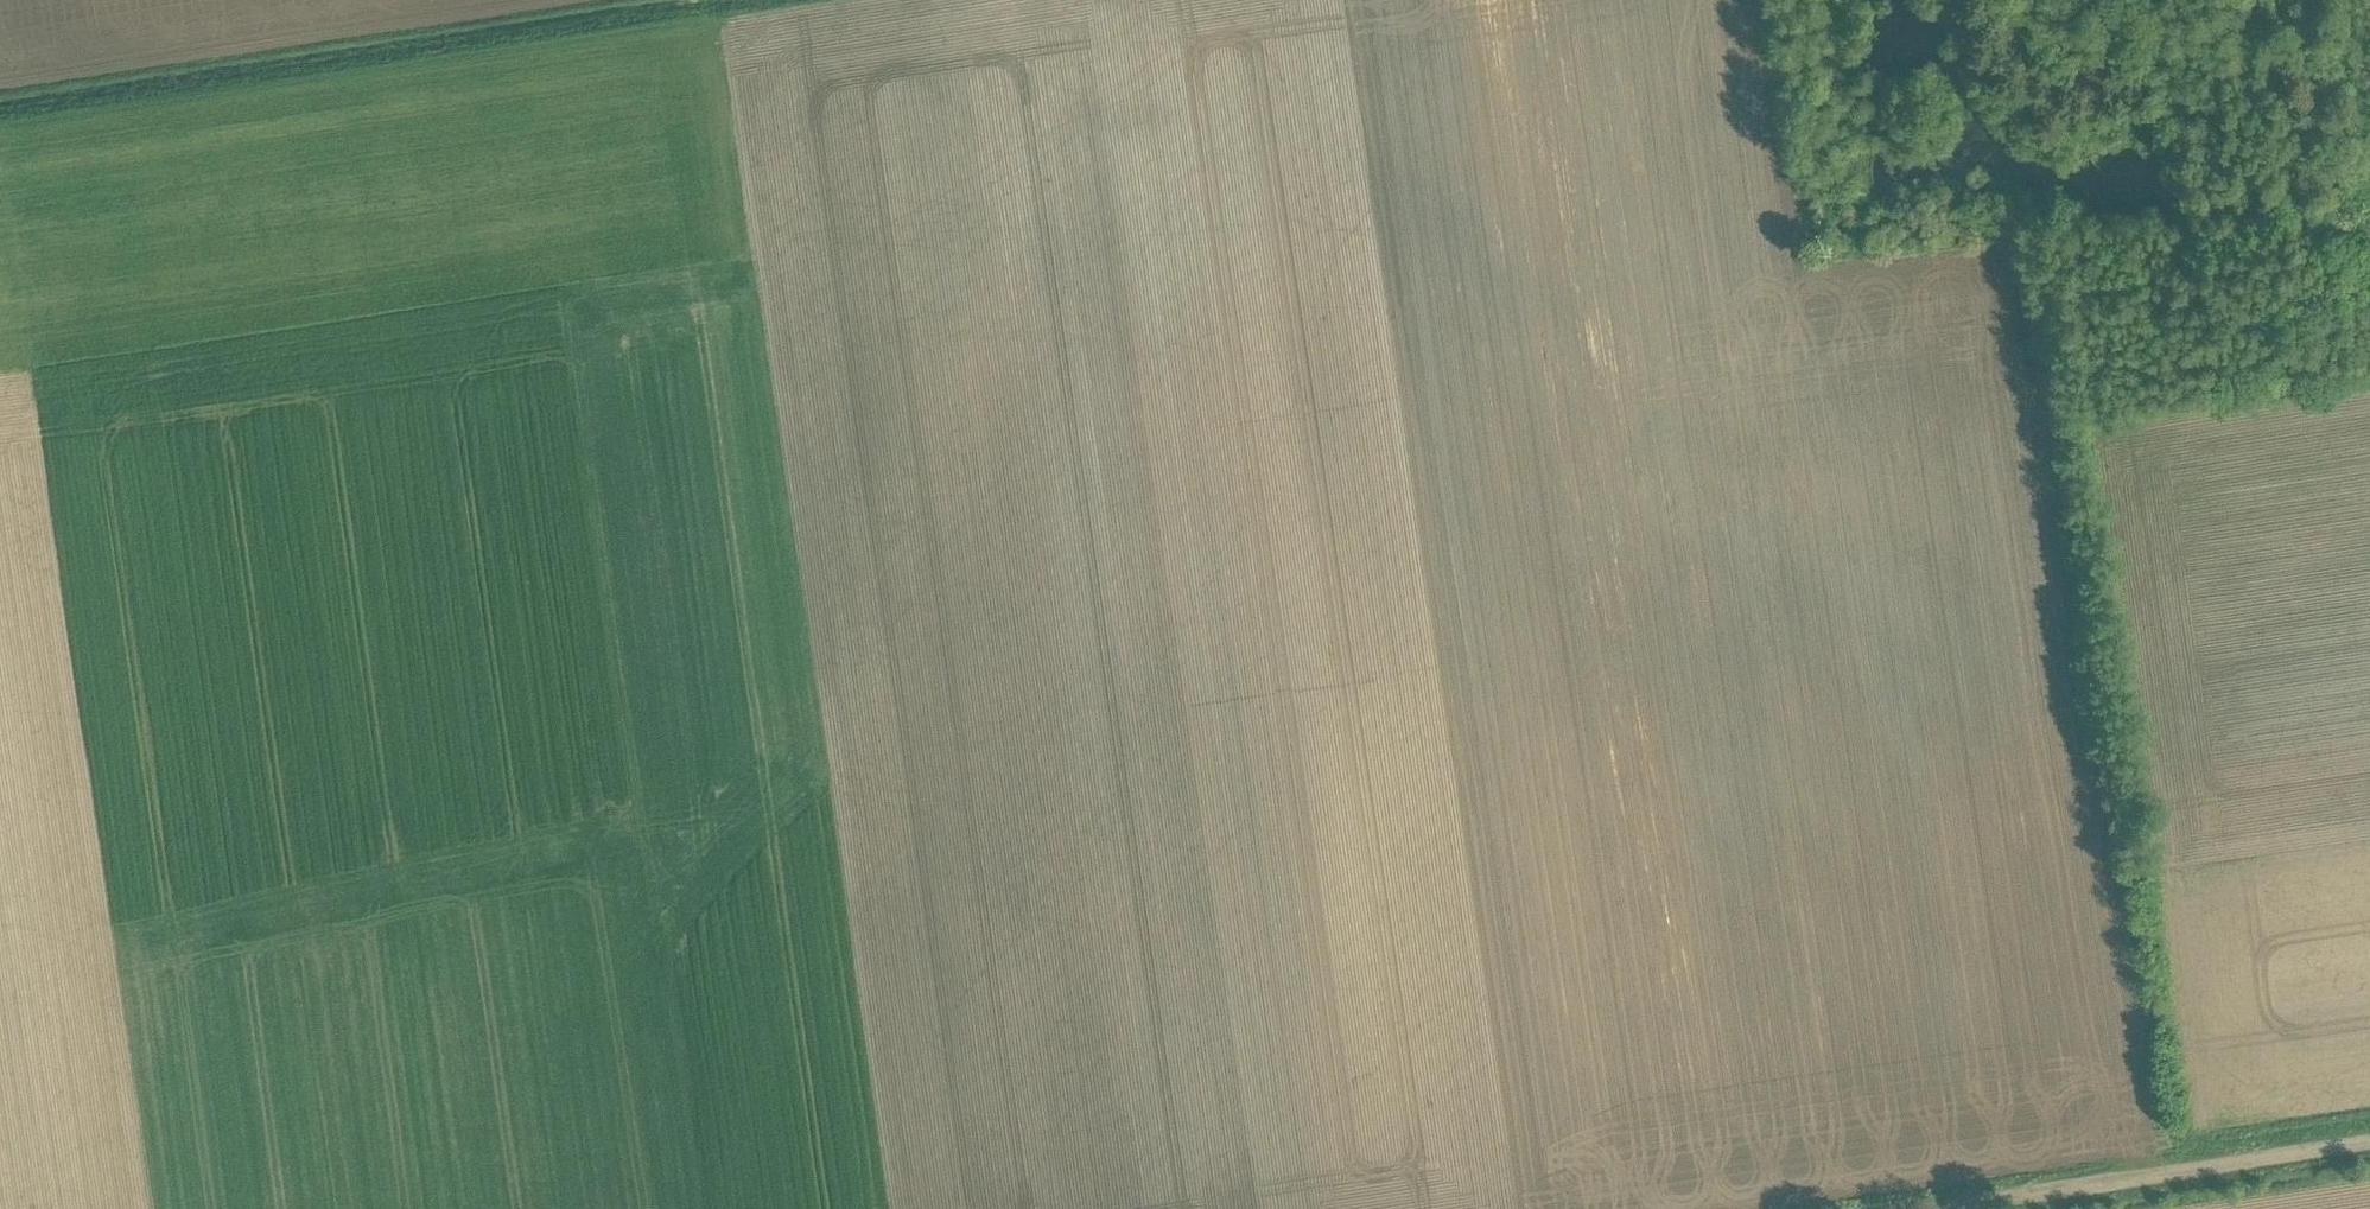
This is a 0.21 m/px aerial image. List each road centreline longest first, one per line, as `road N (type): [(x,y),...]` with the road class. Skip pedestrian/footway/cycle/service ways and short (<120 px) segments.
road 1 (track): [(2369,1147),(1962,1208)]

